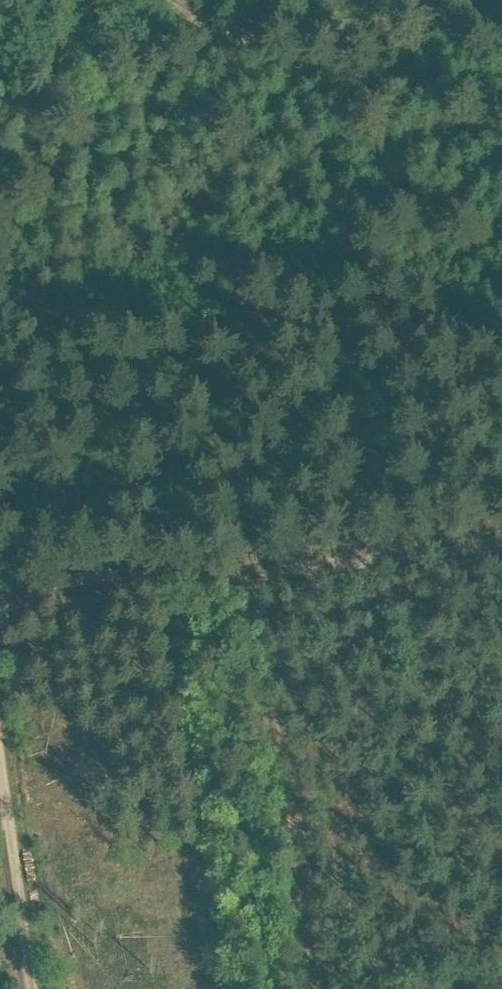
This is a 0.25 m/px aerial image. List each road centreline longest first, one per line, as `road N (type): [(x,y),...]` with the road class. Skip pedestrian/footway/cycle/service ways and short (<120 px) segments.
road 1 (track): [(168,0),(212,26),(256,39),(501,6)]
road 2 (track): [(160,580),(501,536)]
road 3 (track): [(35,988),(0,729)]

